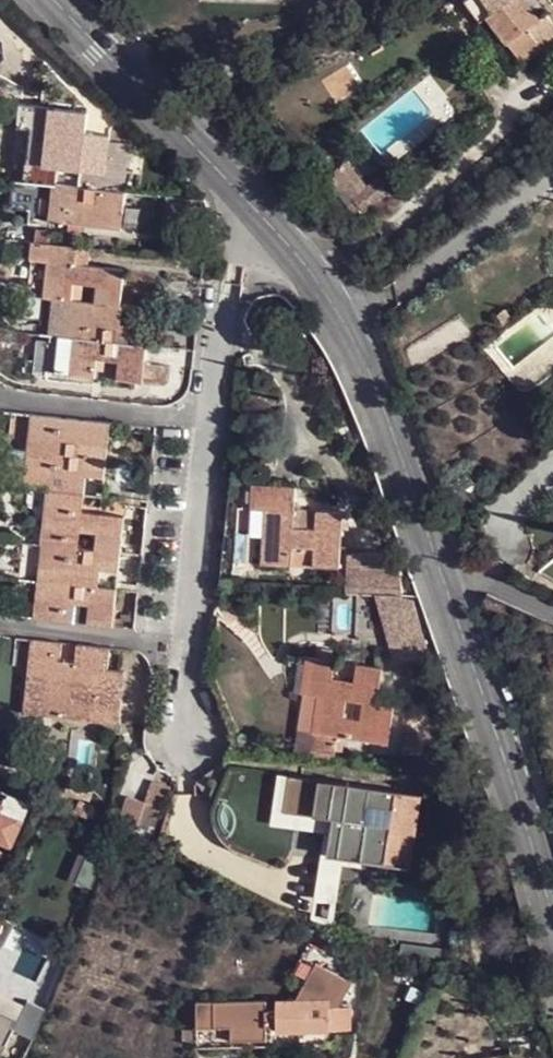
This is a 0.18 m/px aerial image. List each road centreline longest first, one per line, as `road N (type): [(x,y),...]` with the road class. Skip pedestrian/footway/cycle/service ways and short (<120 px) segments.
road 1 (tertiary): [(442,577),(348,324),(273,231)]
road 2 (tertiary): [(552,921),(442,577)]
road 3 (residential): [(194,744),(191,658),(211,418)]
road 4 (tertiary): [(273,231),(55,0)]
road 5 (residential): [(211,418),(0,399)]
road 6 (residential): [(211,418),(225,280),(251,244),(273,231)]
road 7 (residential): [(0,624),(140,640)]

